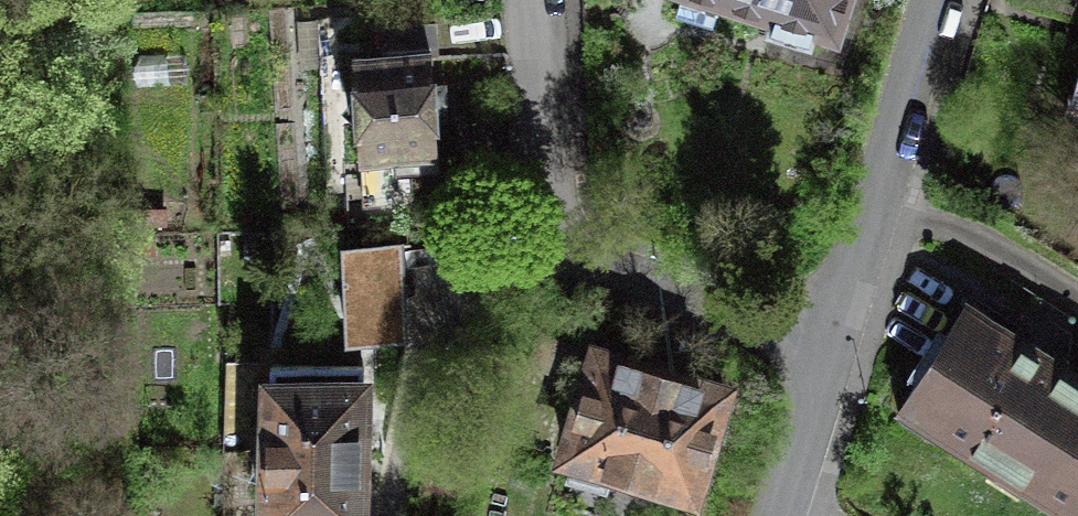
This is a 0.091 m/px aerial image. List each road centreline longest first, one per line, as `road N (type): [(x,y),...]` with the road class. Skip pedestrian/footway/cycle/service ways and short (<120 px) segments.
road 1 (residential): [(534,0),(545,187),(569,246),(600,268),(829,345)]
road 2 (residential): [(829,345),(936,0)]
road 3 (residential): [(776,515),(829,345)]

